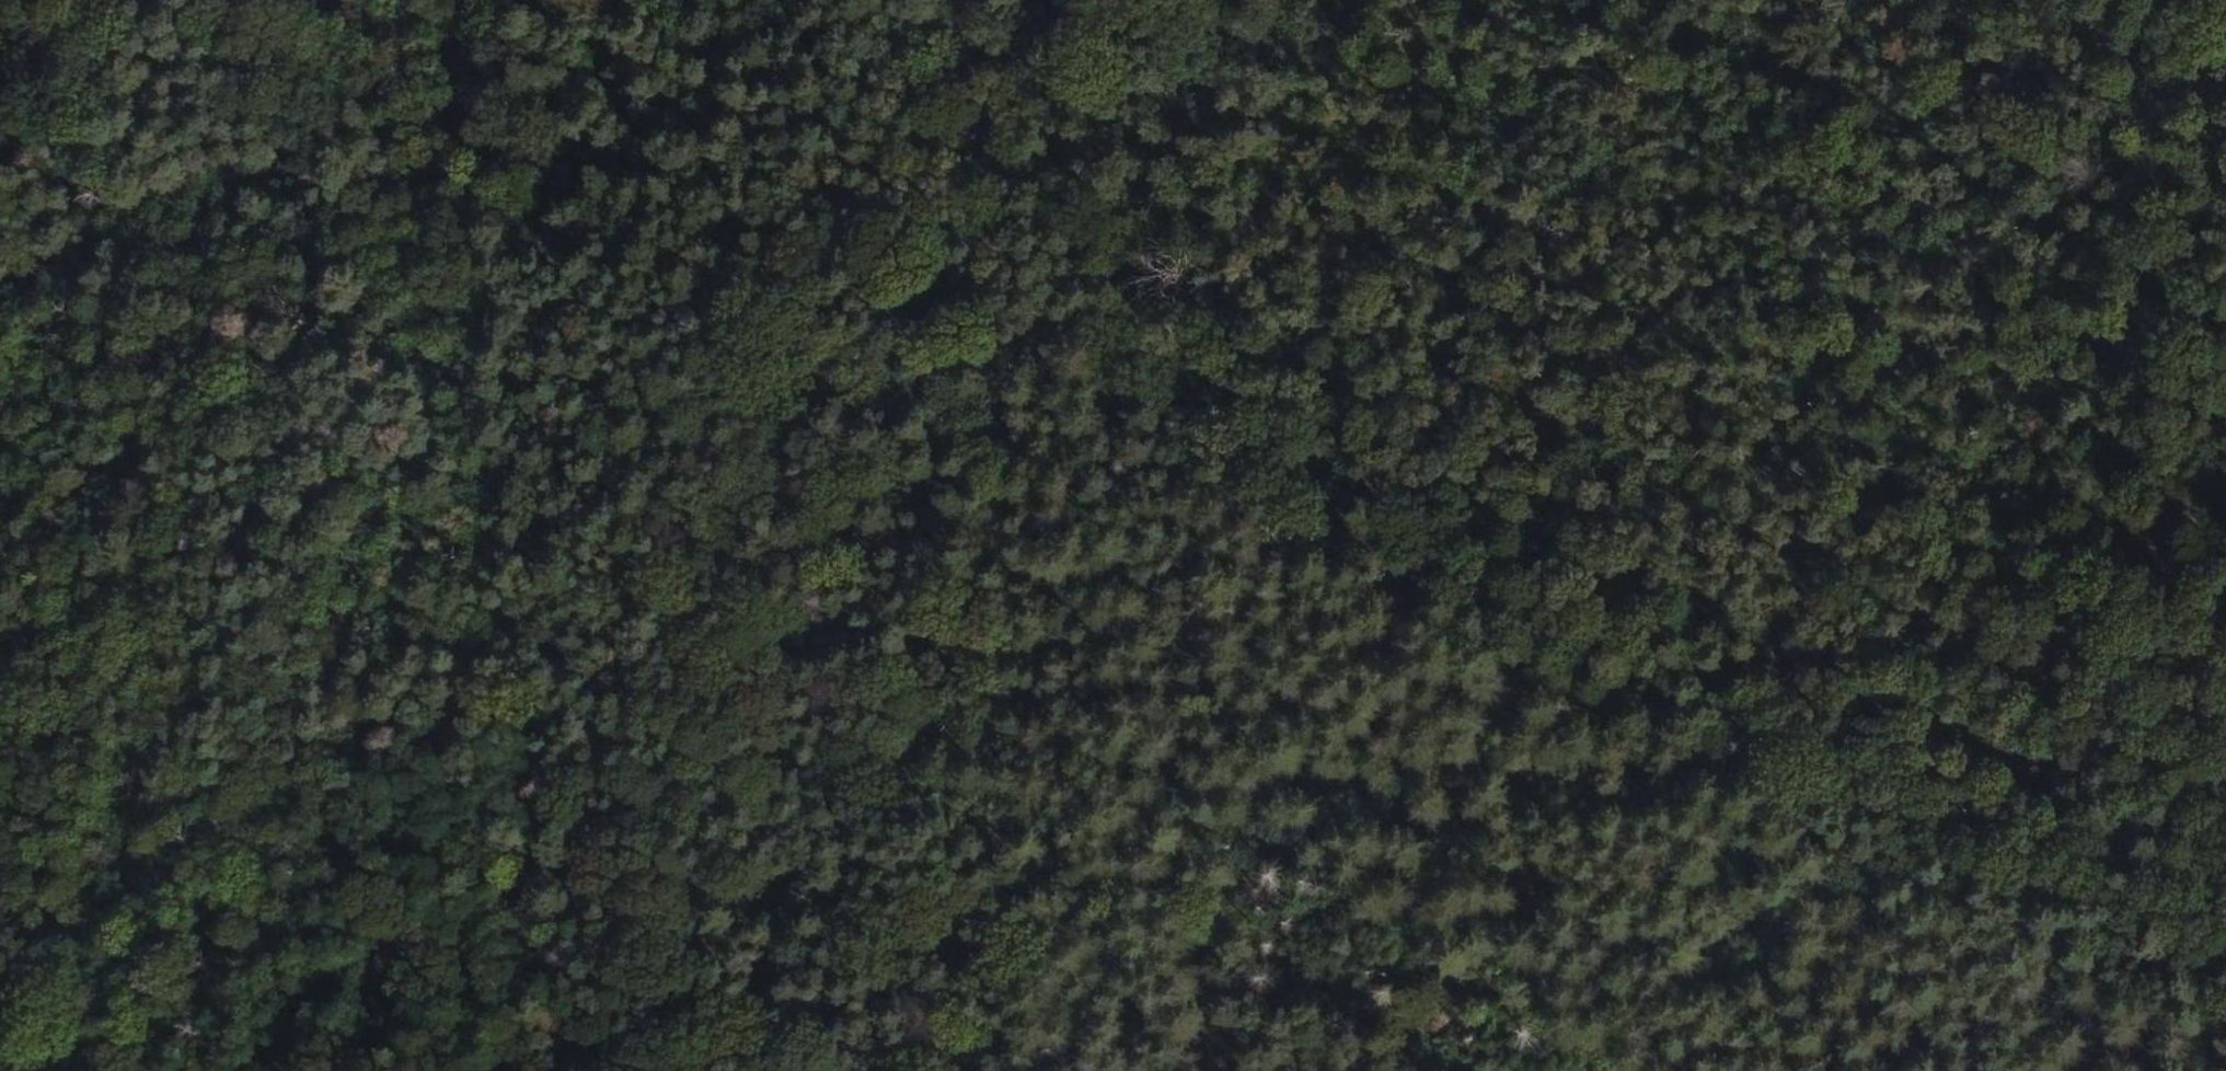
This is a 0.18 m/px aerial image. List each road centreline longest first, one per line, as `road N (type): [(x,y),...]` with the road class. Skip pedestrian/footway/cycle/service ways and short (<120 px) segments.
road 1 (track): [(1067,0),(1054,112),(1034,147),(998,1070)]

